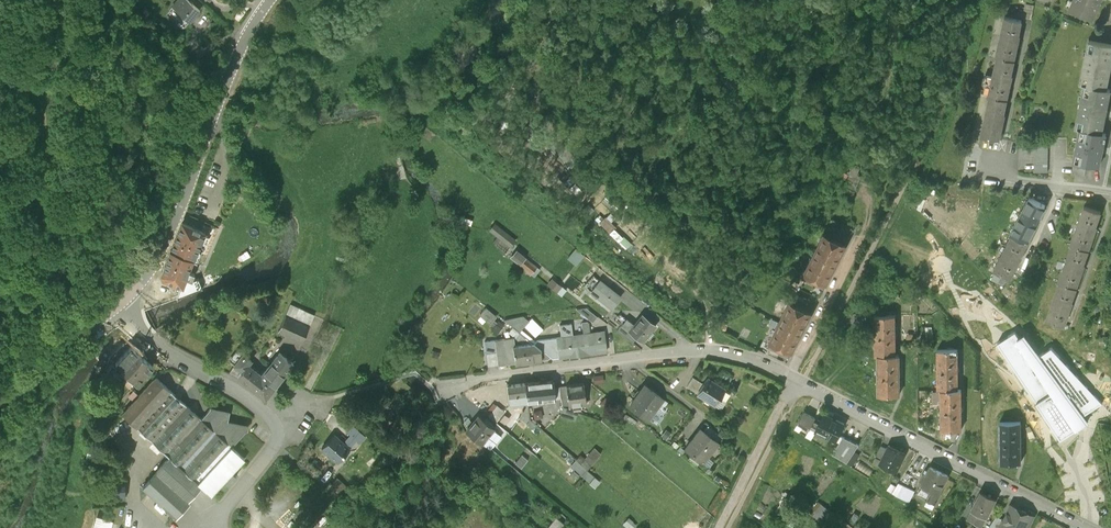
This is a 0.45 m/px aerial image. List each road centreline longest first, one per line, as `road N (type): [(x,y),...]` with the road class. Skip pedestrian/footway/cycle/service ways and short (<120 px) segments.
road 1 (residential): [(1082,527),(740,359),(692,353),(456,382)]
road 2 (unclassified): [(271,0),(215,112),(160,256),(116,308)]
road 3 (unclassified): [(116,308),(167,354),(275,424)]
road 4 (unclassified): [(116,308),(0,416)]
road 5 (residential): [(1110,194),(993,178),(996,153)]
road 6 (unclassified): [(275,424),(280,443),(267,464),(229,514),(200,527)]

